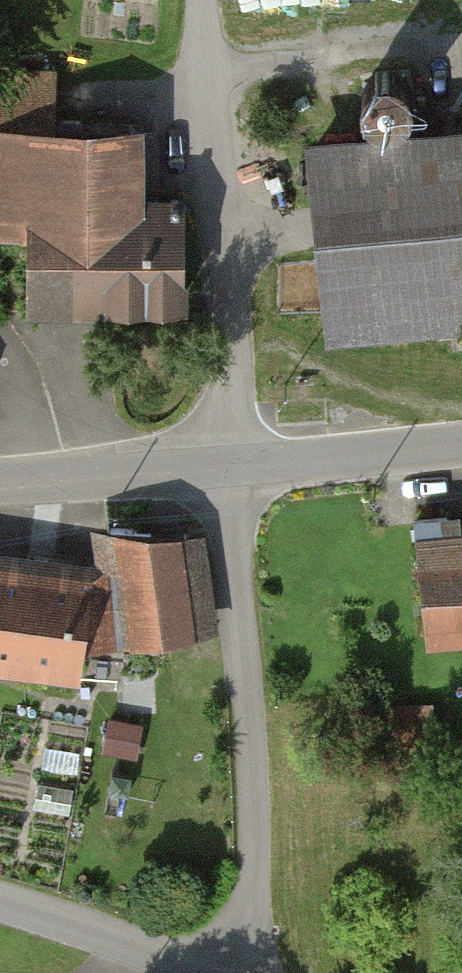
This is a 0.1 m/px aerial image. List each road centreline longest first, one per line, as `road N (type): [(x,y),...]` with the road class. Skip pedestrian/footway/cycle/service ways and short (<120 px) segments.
road 1 (unclassified): [(237,468),(260,972)]
road 2 (unclassified): [(210,0),(237,468)]
road 3 (unclassified): [(0,480),(237,468)]
road 4 (unclassified): [(237,468),(461,443)]
road 5 (residential): [(0,912),(194,972)]

